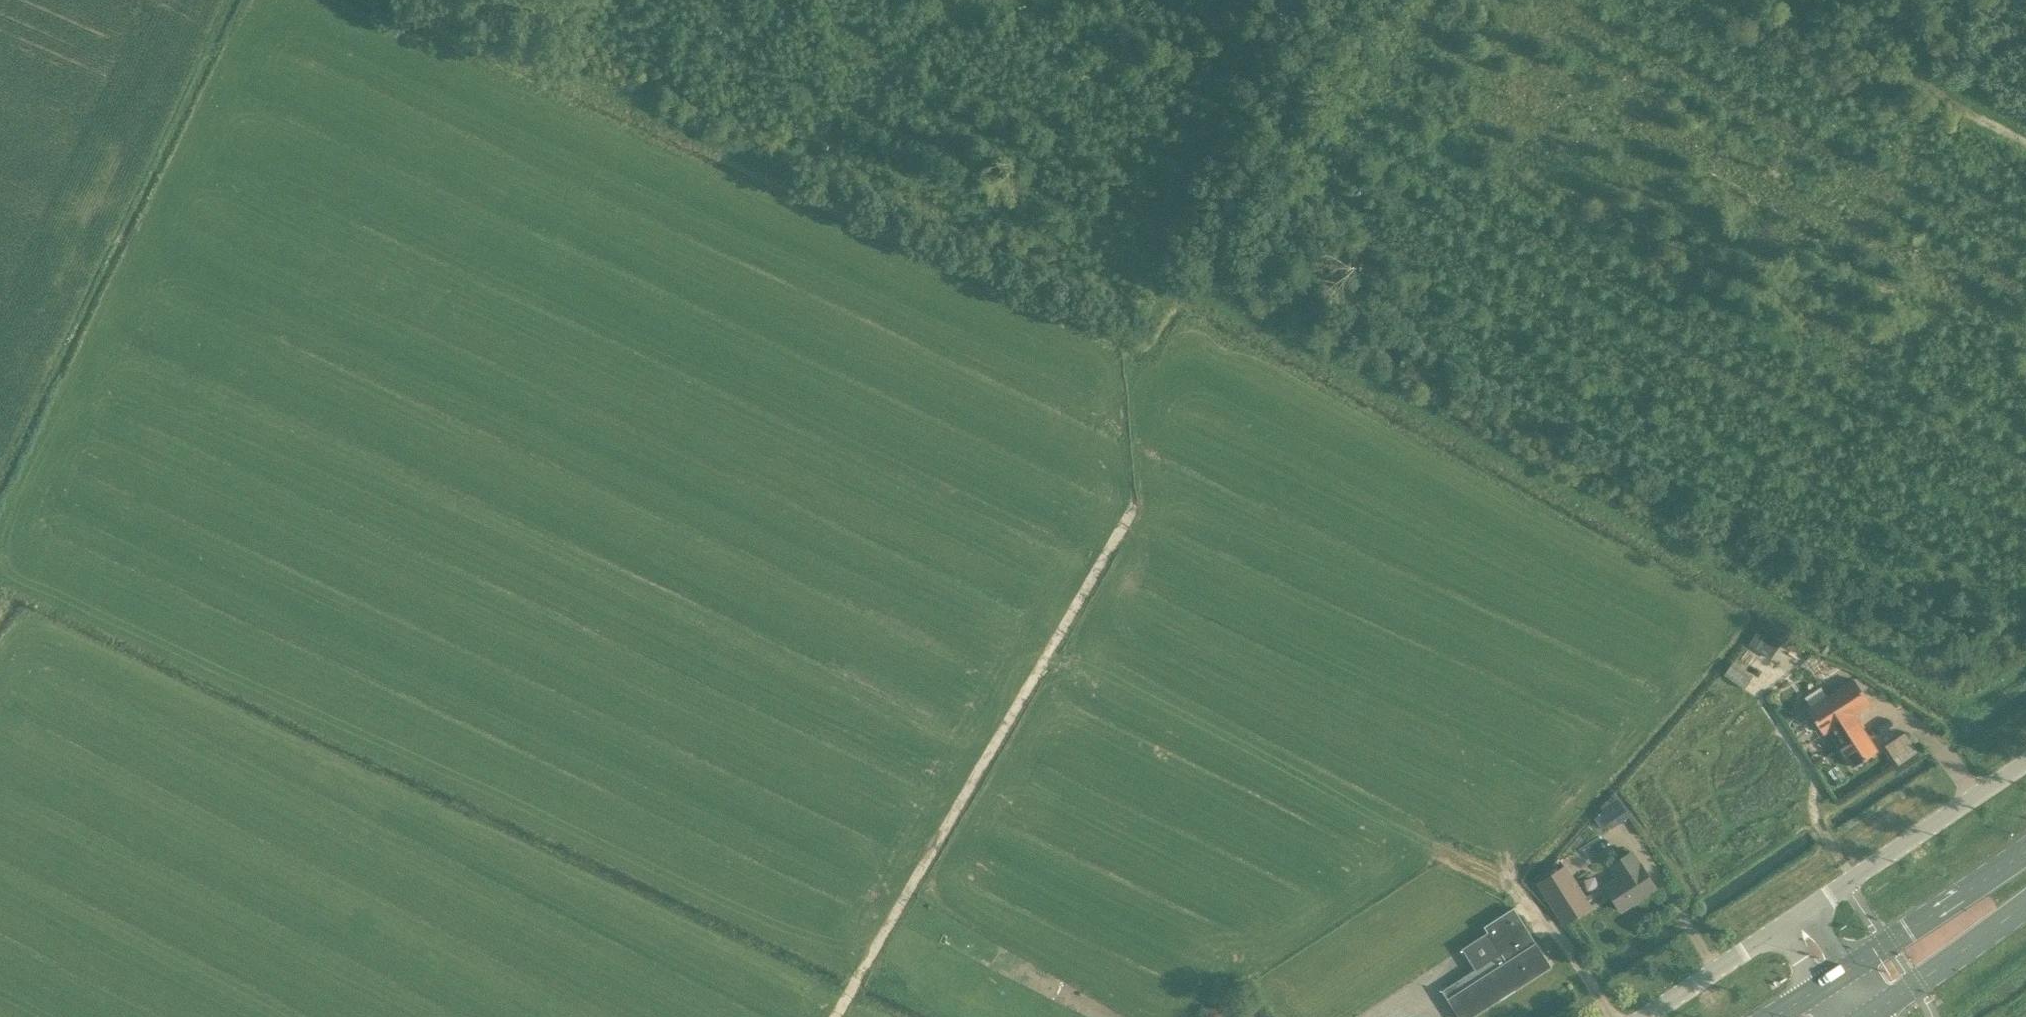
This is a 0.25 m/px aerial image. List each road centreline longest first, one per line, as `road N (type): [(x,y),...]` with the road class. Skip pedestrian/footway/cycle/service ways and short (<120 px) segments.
road 1 (unclassified): [(1808,909),(2025,764)]
road 2 (primary): [(2025,849),(1832,978)]
road 3 (primary): [(1865,1016),(2025,902)]
road 4 (unclassified): [(1643,1016),(1780,927)]

